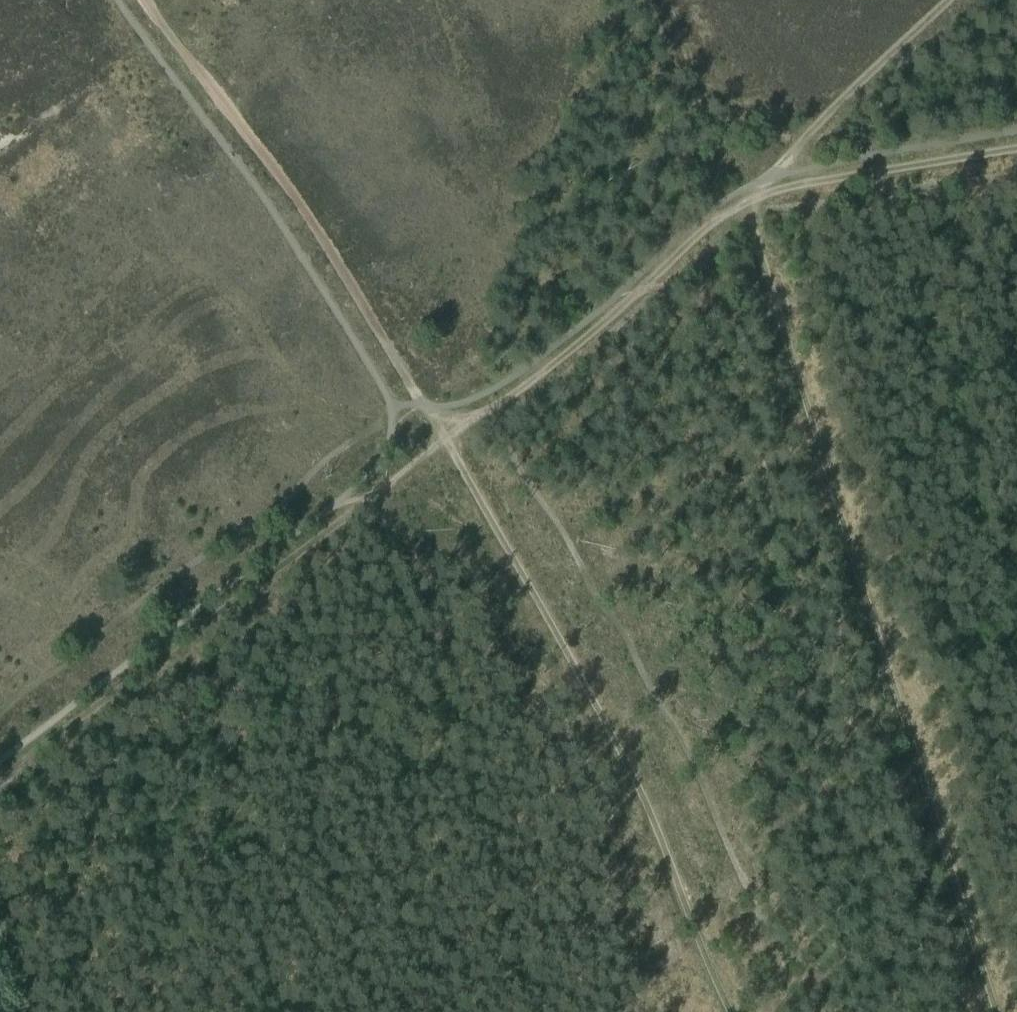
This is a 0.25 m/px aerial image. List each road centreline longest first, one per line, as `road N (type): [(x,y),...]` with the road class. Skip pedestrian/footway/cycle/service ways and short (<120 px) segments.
road 1 (track): [(994,1011),(746,204)]
road 2 (track): [(445,440),(633,778),(730,1011)]
road 3 (track): [(0,784),(445,440)]
road 4 (track): [(146,0),(270,164),(445,440)]
road 5 (track): [(0,714),(158,588),(275,511),(414,393)]
road 6 (track): [(445,440),(558,362),(746,204)]
road 7 (track): [(746,204),(947,0)]
road 8 (track): [(746,204),(788,187),(1016,149)]

